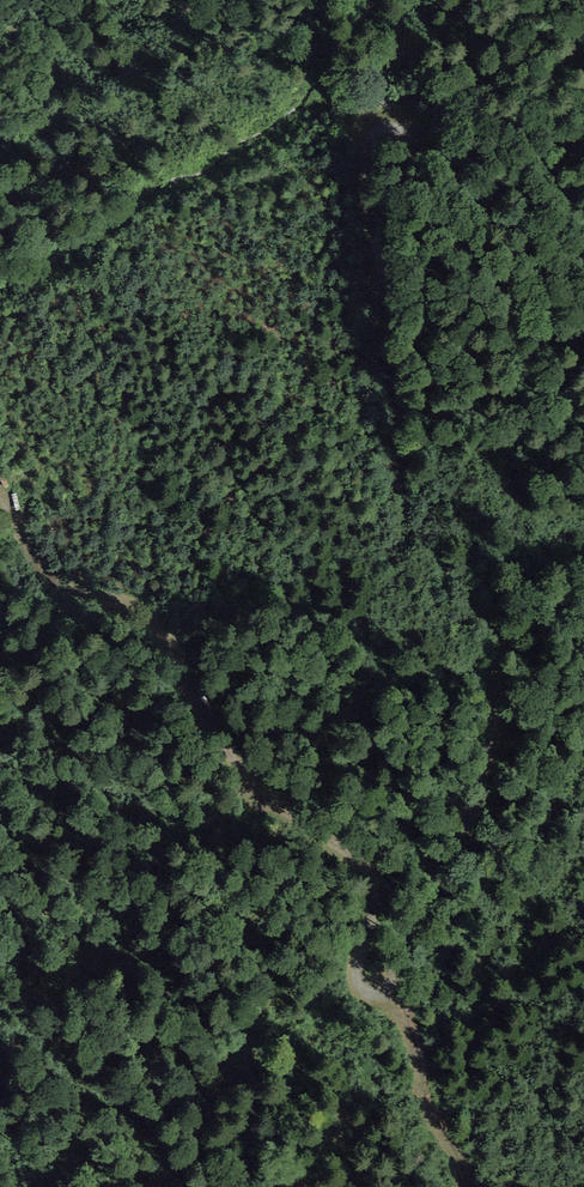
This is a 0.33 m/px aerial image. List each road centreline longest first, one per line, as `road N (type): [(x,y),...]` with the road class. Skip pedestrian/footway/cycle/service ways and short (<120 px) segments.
road 1 (track): [(583,319),(412,138),(383,125),(368,131),(364,189),(390,347),(402,512),(484,618),(496,648),(494,721),(474,807),(442,857),(386,985),(376,989),(359,966),(376,909),(362,864),(293,825),(259,793),(171,640),(144,613),(53,578),(29,556),(0,487)]
road 2 (track): [(386,985),(412,1048),(424,1110),(470,1186)]

